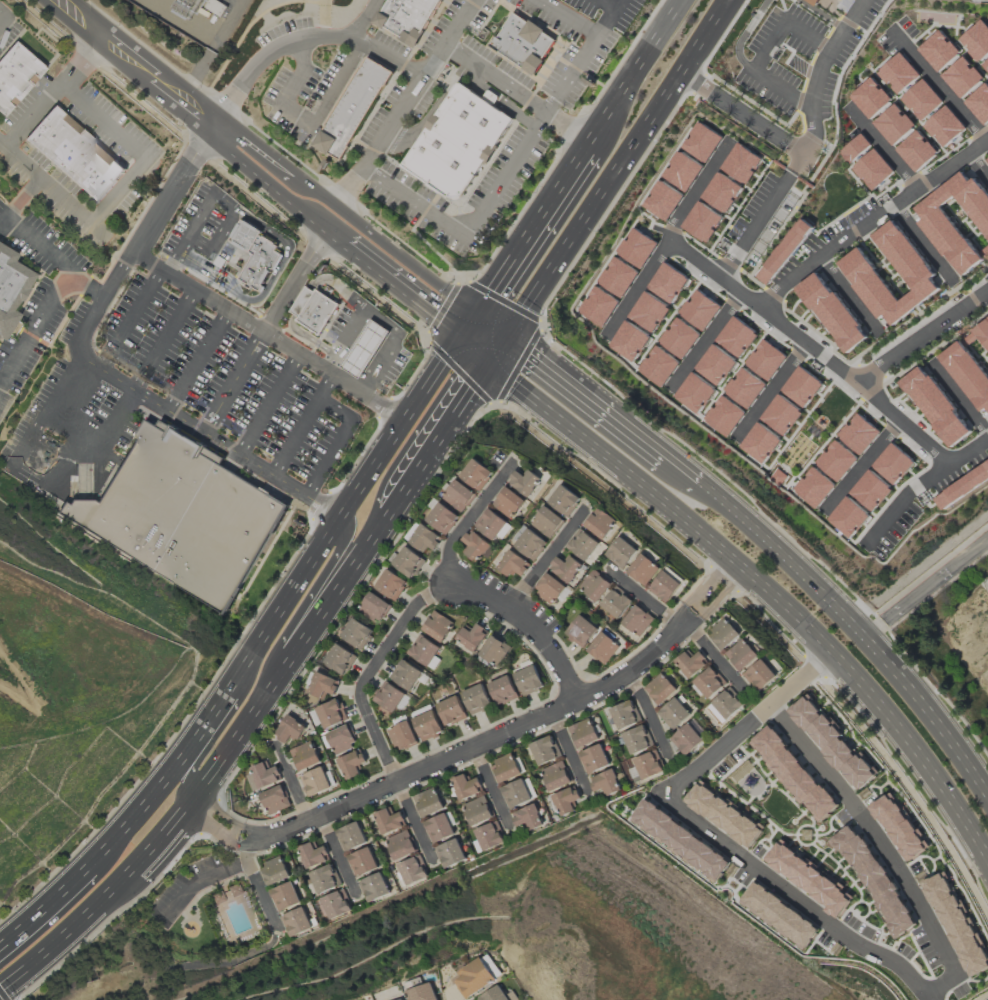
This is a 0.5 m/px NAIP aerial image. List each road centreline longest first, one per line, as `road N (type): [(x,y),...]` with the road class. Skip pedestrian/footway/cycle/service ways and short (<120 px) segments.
road 1 (primary): [(497,353),(511,386),(827,649),(934,773),(987,865)]
road 2 (primary): [(463,329),(300,586),(155,794),(85,867)]
road 3 (residential): [(189,804),(238,843),(266,840),(474,751),(628,677),(734,565)]
road 4 (primary): [(0,992),(76,929),(189,804),(392,511)]
road 5 (residential): [(934,999),(662,793),(769,709),(827,649)]
road 6 (residential): [(791,171),(718,276),(949,464),(987,438)]
road 7 (primary): [(497,353),(727,0)]
road 8 (residential): [(769,709),(868,829),(956,975),(931,996)]
road 9 (tertiary): [(61,0),(325,221)]
road 10 (residential): [(987,140),(756,305)]
road 11 (residential): [(397,782),(358,693),(420,608),(451,586)]
road 12 (primary): [(587,143),(463,329)]
road 13 (primary): [(868,637),(710,494)]
road 14 (primary): [(259,706),(274,653),(339,549),(343,517)]
road 15 (primary): [(667,461),(526,350),(497,353)]
road 16 (primary): [(987,788),(931,706),(868,637)]
road 17 (primary): [(392,511),(497,353)]
road 18 (residential): [(451,586),(509,610),(548,642),(575,704)]
road 19 (tertiary): [(325,221),(463,329)]
road 20 (primary): [(257,648),(248,687),(194,766),(189,804)]
road 21 (primary): [(682,0),(587,143)]
road 22 (residential): [(857,383),(987,287)]
road 23 (residential): [(889,28),(986,141)]
road 24 (residential): [(451,586),(449,550),(508,467)]
road 25 (residential): [(509,610),(585,515)]

